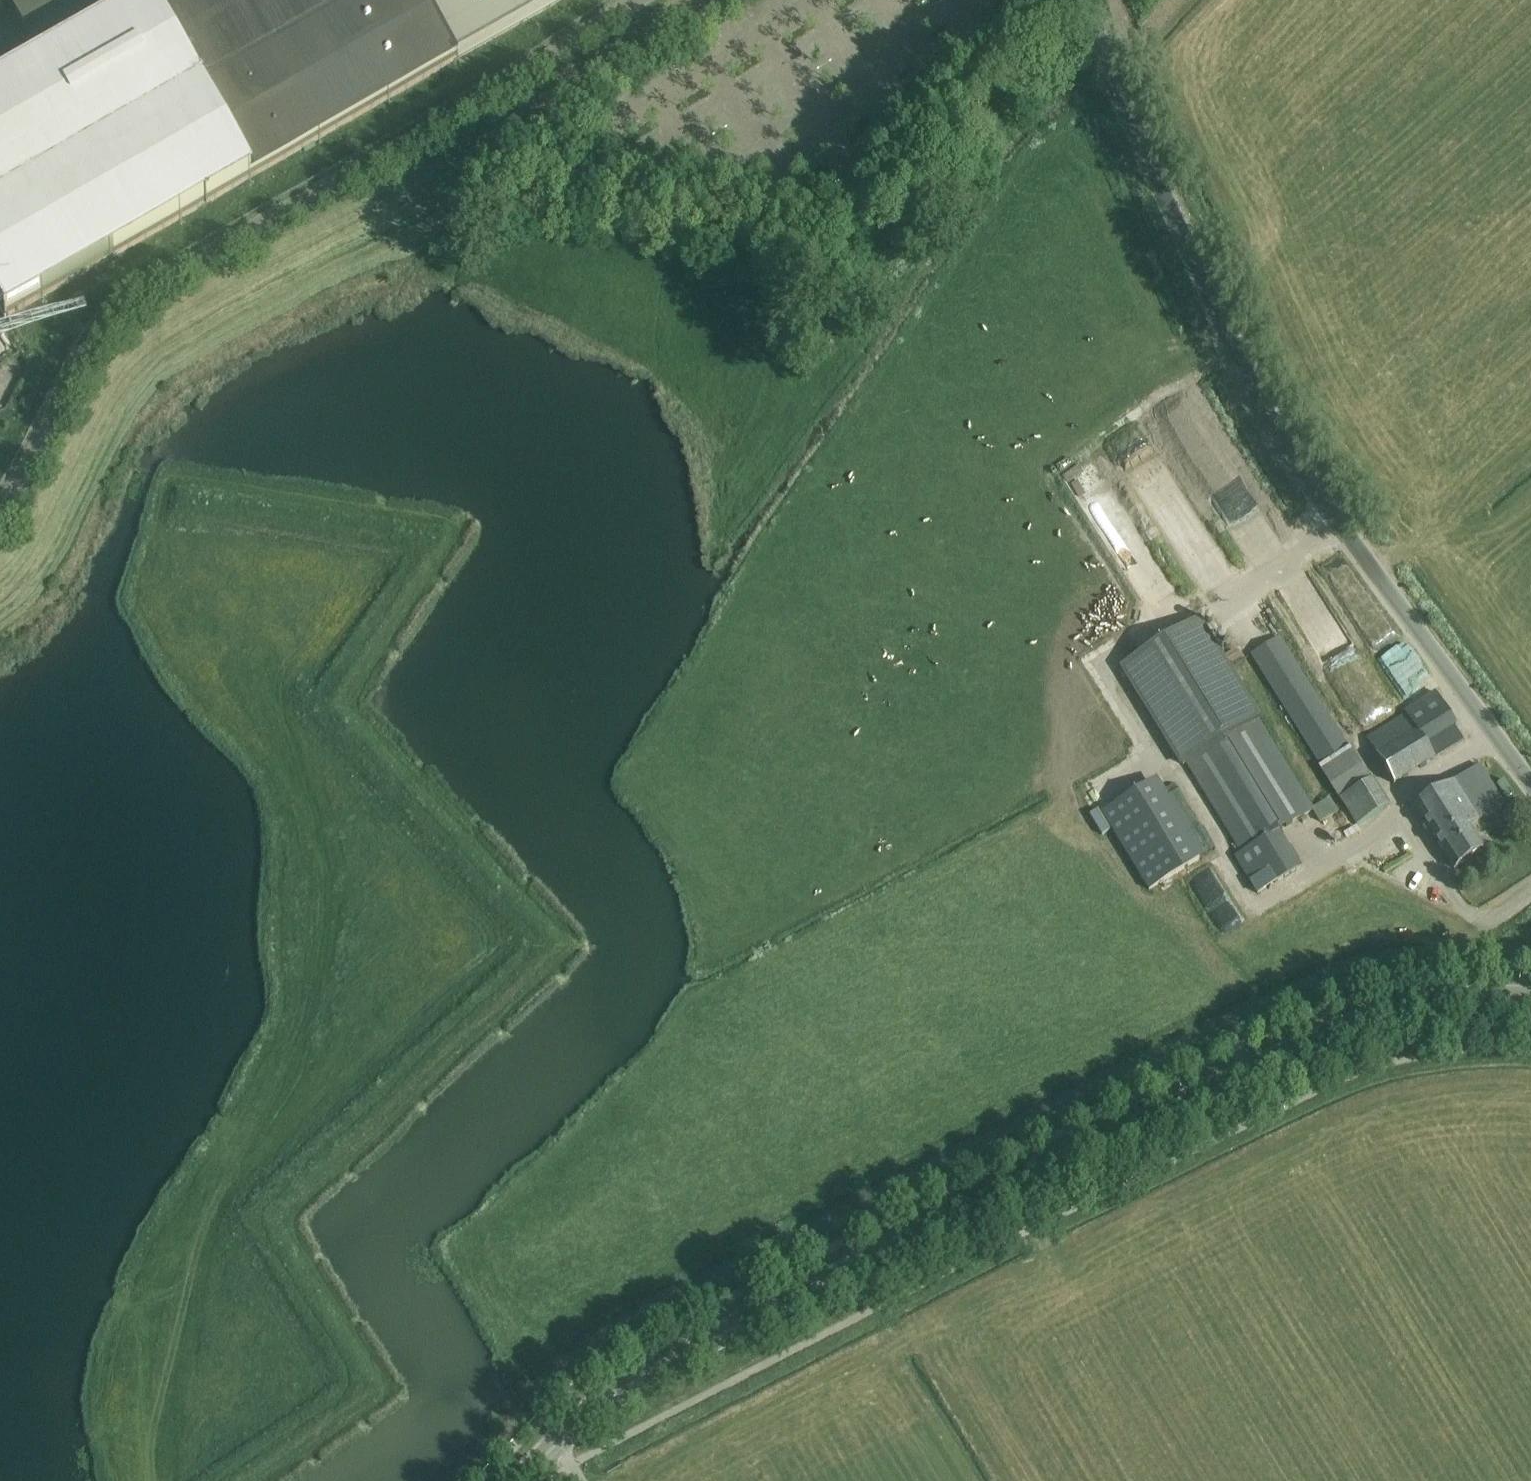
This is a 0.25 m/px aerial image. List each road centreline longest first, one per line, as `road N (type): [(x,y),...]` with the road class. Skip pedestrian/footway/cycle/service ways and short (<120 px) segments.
road 1 (tertiary): [(560,1439),(624,1384),(1300,1045),(1421,1004),(1530,998)]
road 2 (unclassified): [(1530,788),(1295,461),(1251,385),(1085,0)]
road 3 (unclassified): [(0,511),(90,344),(138,294),(522,76),(635,0)]

